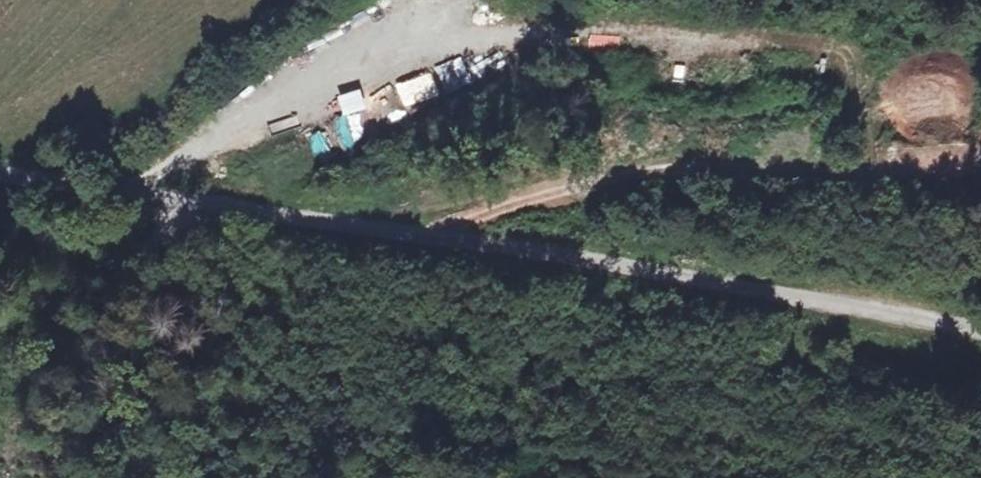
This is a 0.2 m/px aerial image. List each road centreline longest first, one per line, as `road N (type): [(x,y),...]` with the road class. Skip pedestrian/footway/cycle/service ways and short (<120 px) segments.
road 1 (tertiary): [(980,337),(0,166)]

